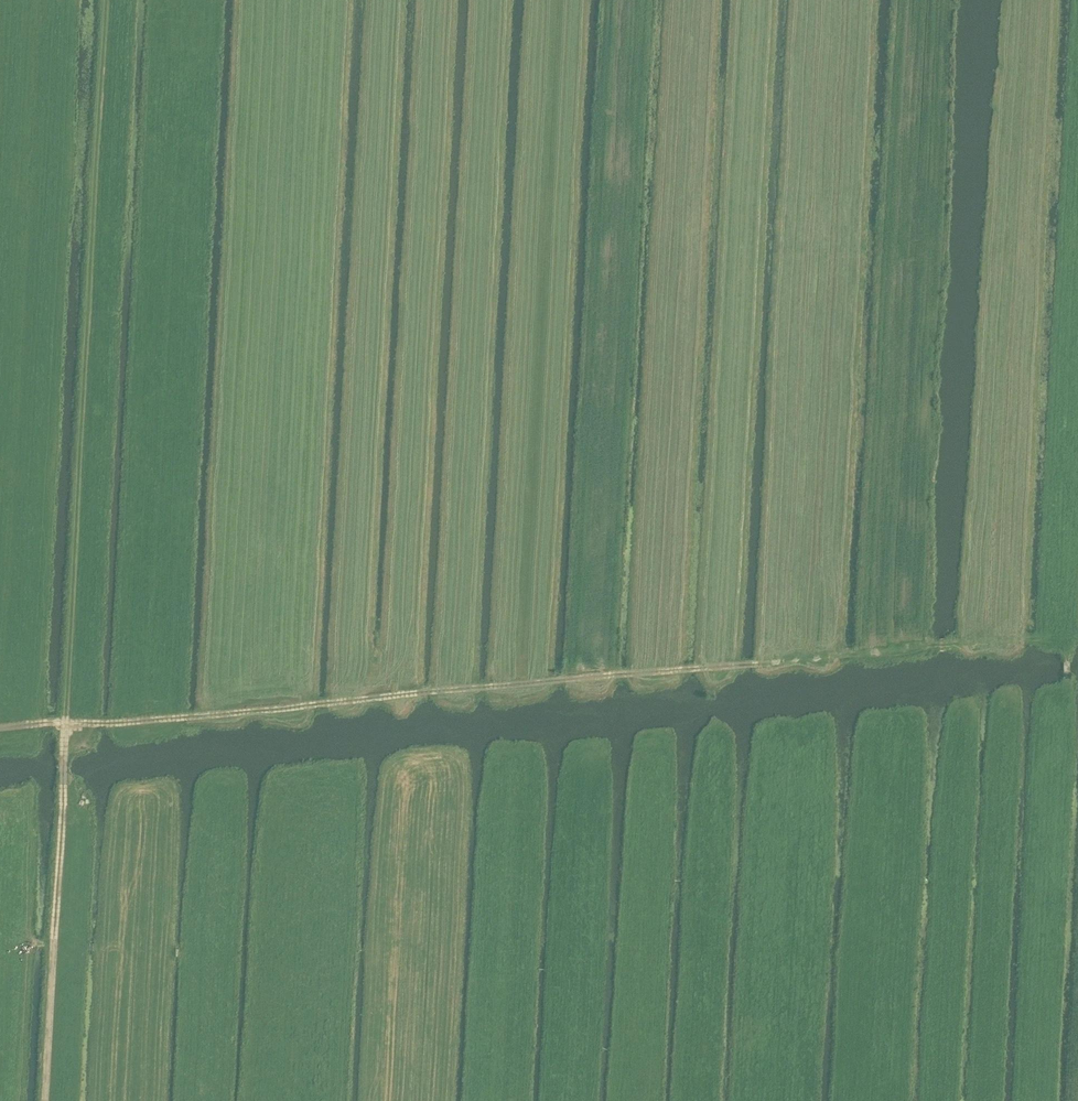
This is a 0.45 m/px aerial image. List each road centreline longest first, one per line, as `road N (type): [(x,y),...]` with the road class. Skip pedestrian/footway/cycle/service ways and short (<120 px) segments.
road 1 (track): [(43,1100),(105,0)]
road 2 (track): [(0,728),(1062,634)]

